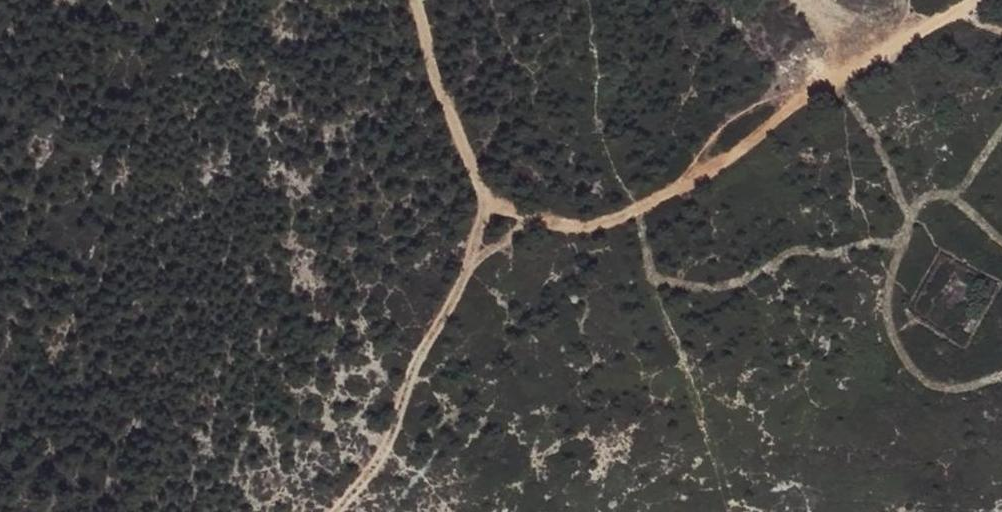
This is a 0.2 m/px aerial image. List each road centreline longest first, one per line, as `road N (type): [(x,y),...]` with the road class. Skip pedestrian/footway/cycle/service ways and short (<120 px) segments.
road 1 (track): [(964,0),(678,189),(569,226),(500,206),(481,188),(412,0)]
road 2 (track): [(491,198),(459,292),(417,352),(397,422),(371,473),(332,511)]
road 3 (track): [(815,94),(748,105),(716,126),(678,189)]

